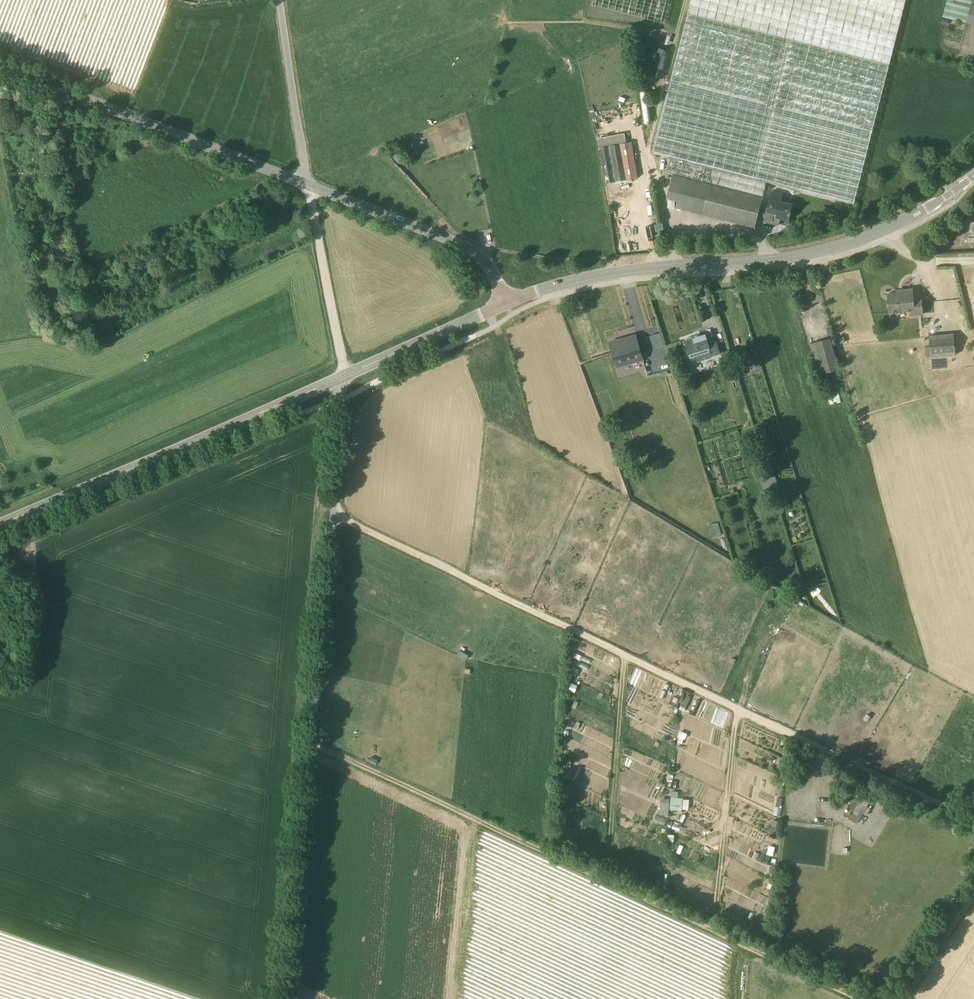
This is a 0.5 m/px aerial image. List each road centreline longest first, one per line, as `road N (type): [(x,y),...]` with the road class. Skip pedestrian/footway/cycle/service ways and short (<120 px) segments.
road 1 (track): [(334,516),(973,822)]
road 2 (unclassified): [(285,998),(344,379)]
road 3 (track): [(311,744),(856,998)]
road 4 (secondary): [(507,303),(604,275),(832,249),(935,207),(973,177)]
road 5 (secondary): [(0,531),(344,379)]
road 6 (tertiary): [(308,185),(0,67)]
road 7 (tertiary): [(507,303),(477,253),(308,185)]
road 8 (track): [(616,657),(606,881)]
road 9 (track): [(736,715),(717,931)]
road 10 (track): [(308,185),(344,379)]
road 11 (unclassified): [(282,0),(308,185)]
road 12 (secondary): [(344,379),(507,303)]
road 13 (track): [(904,998),(973,898)]

